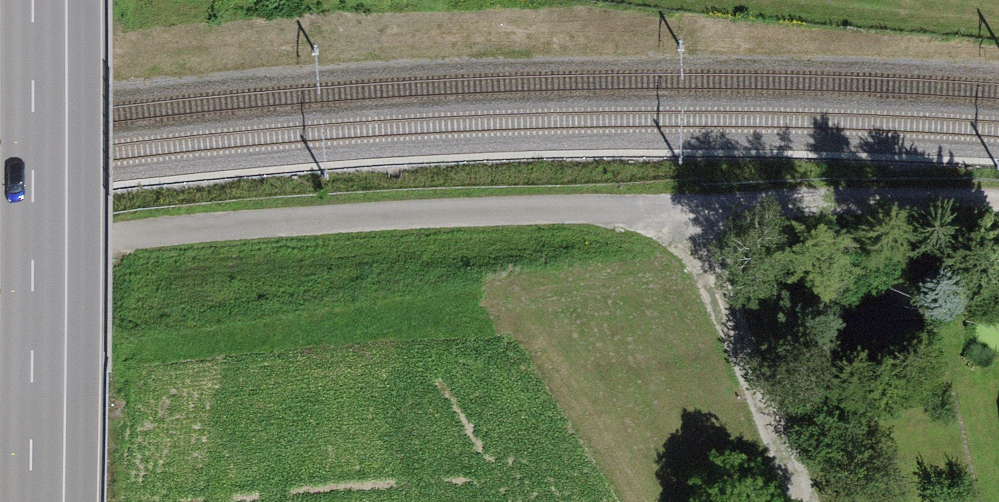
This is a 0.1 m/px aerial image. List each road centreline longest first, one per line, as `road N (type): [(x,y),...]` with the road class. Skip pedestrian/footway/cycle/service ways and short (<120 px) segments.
road 1 (unclassified): [(0,258),(107,237),(398,212),(998,205)]
road 2 (primary): [(47,0),(47,501)]
road 3 (track): [(807,501),(683,213)]

